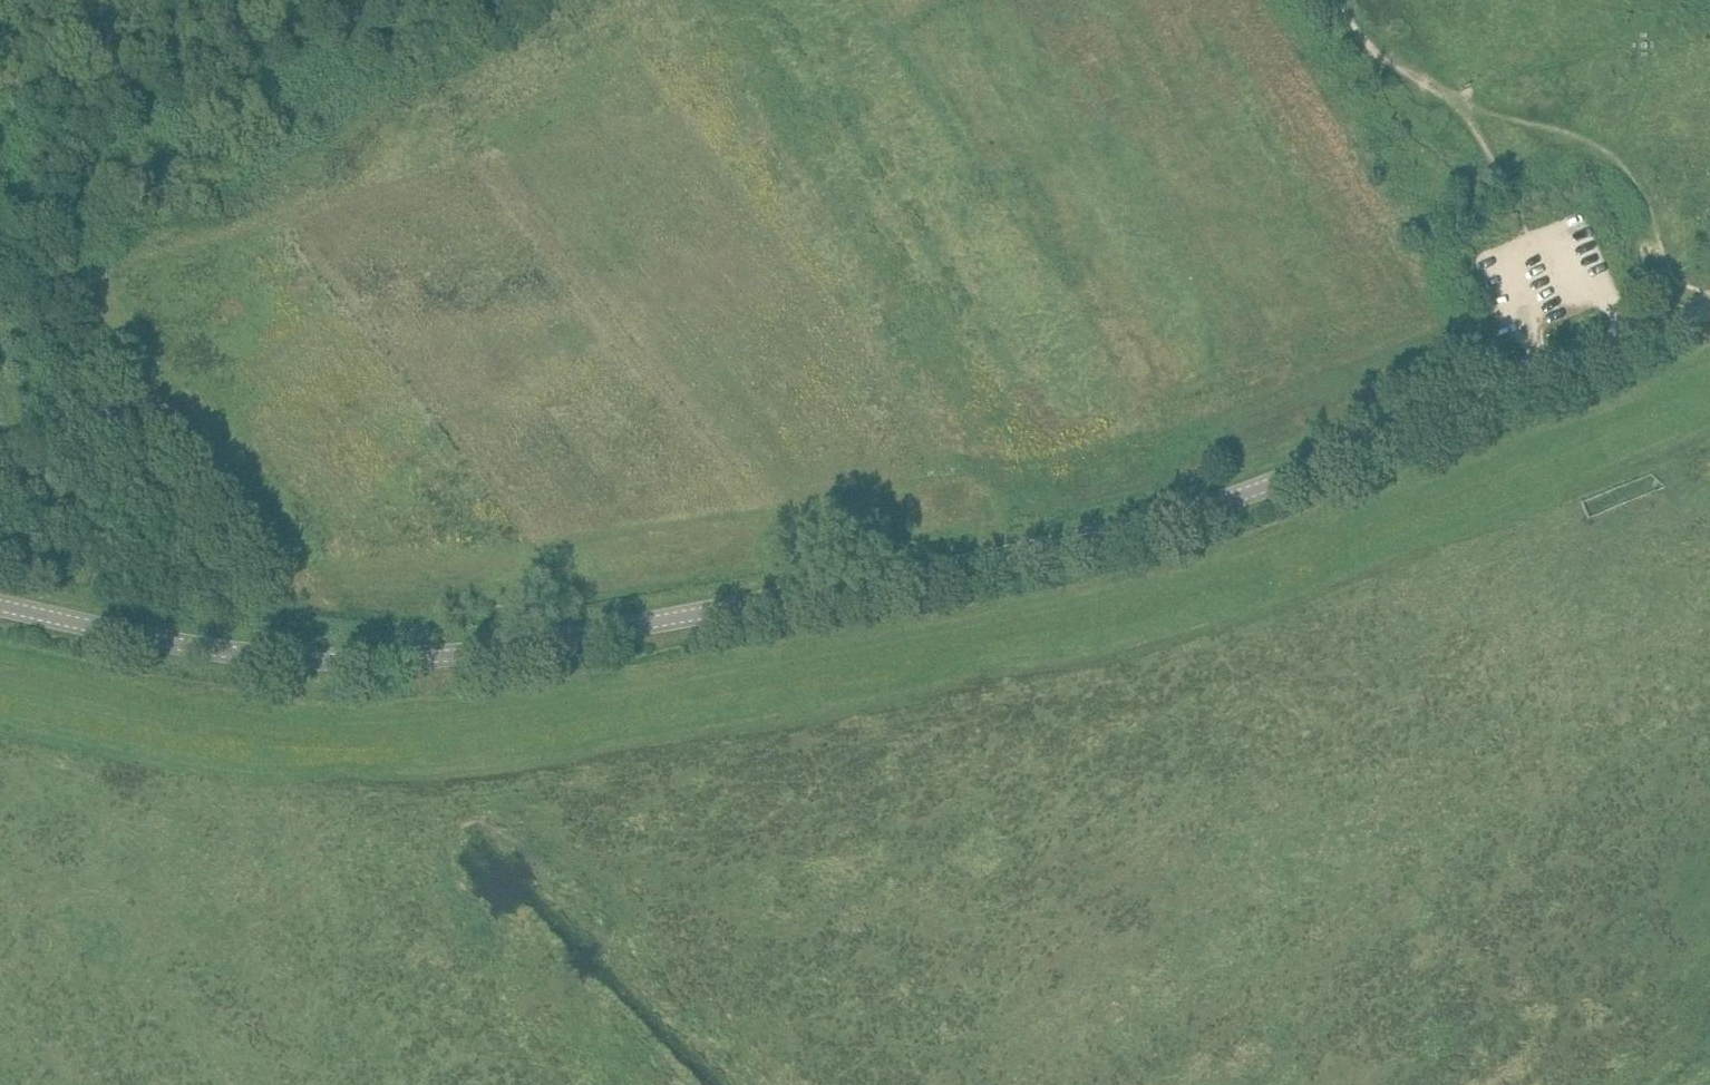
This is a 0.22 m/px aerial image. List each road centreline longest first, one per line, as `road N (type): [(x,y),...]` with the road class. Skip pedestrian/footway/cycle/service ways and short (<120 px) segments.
road 1 (tertiary): [(0,604),(267,656),(405,658),(573,637),(1136,526),(1230,498),(1709,306)]

